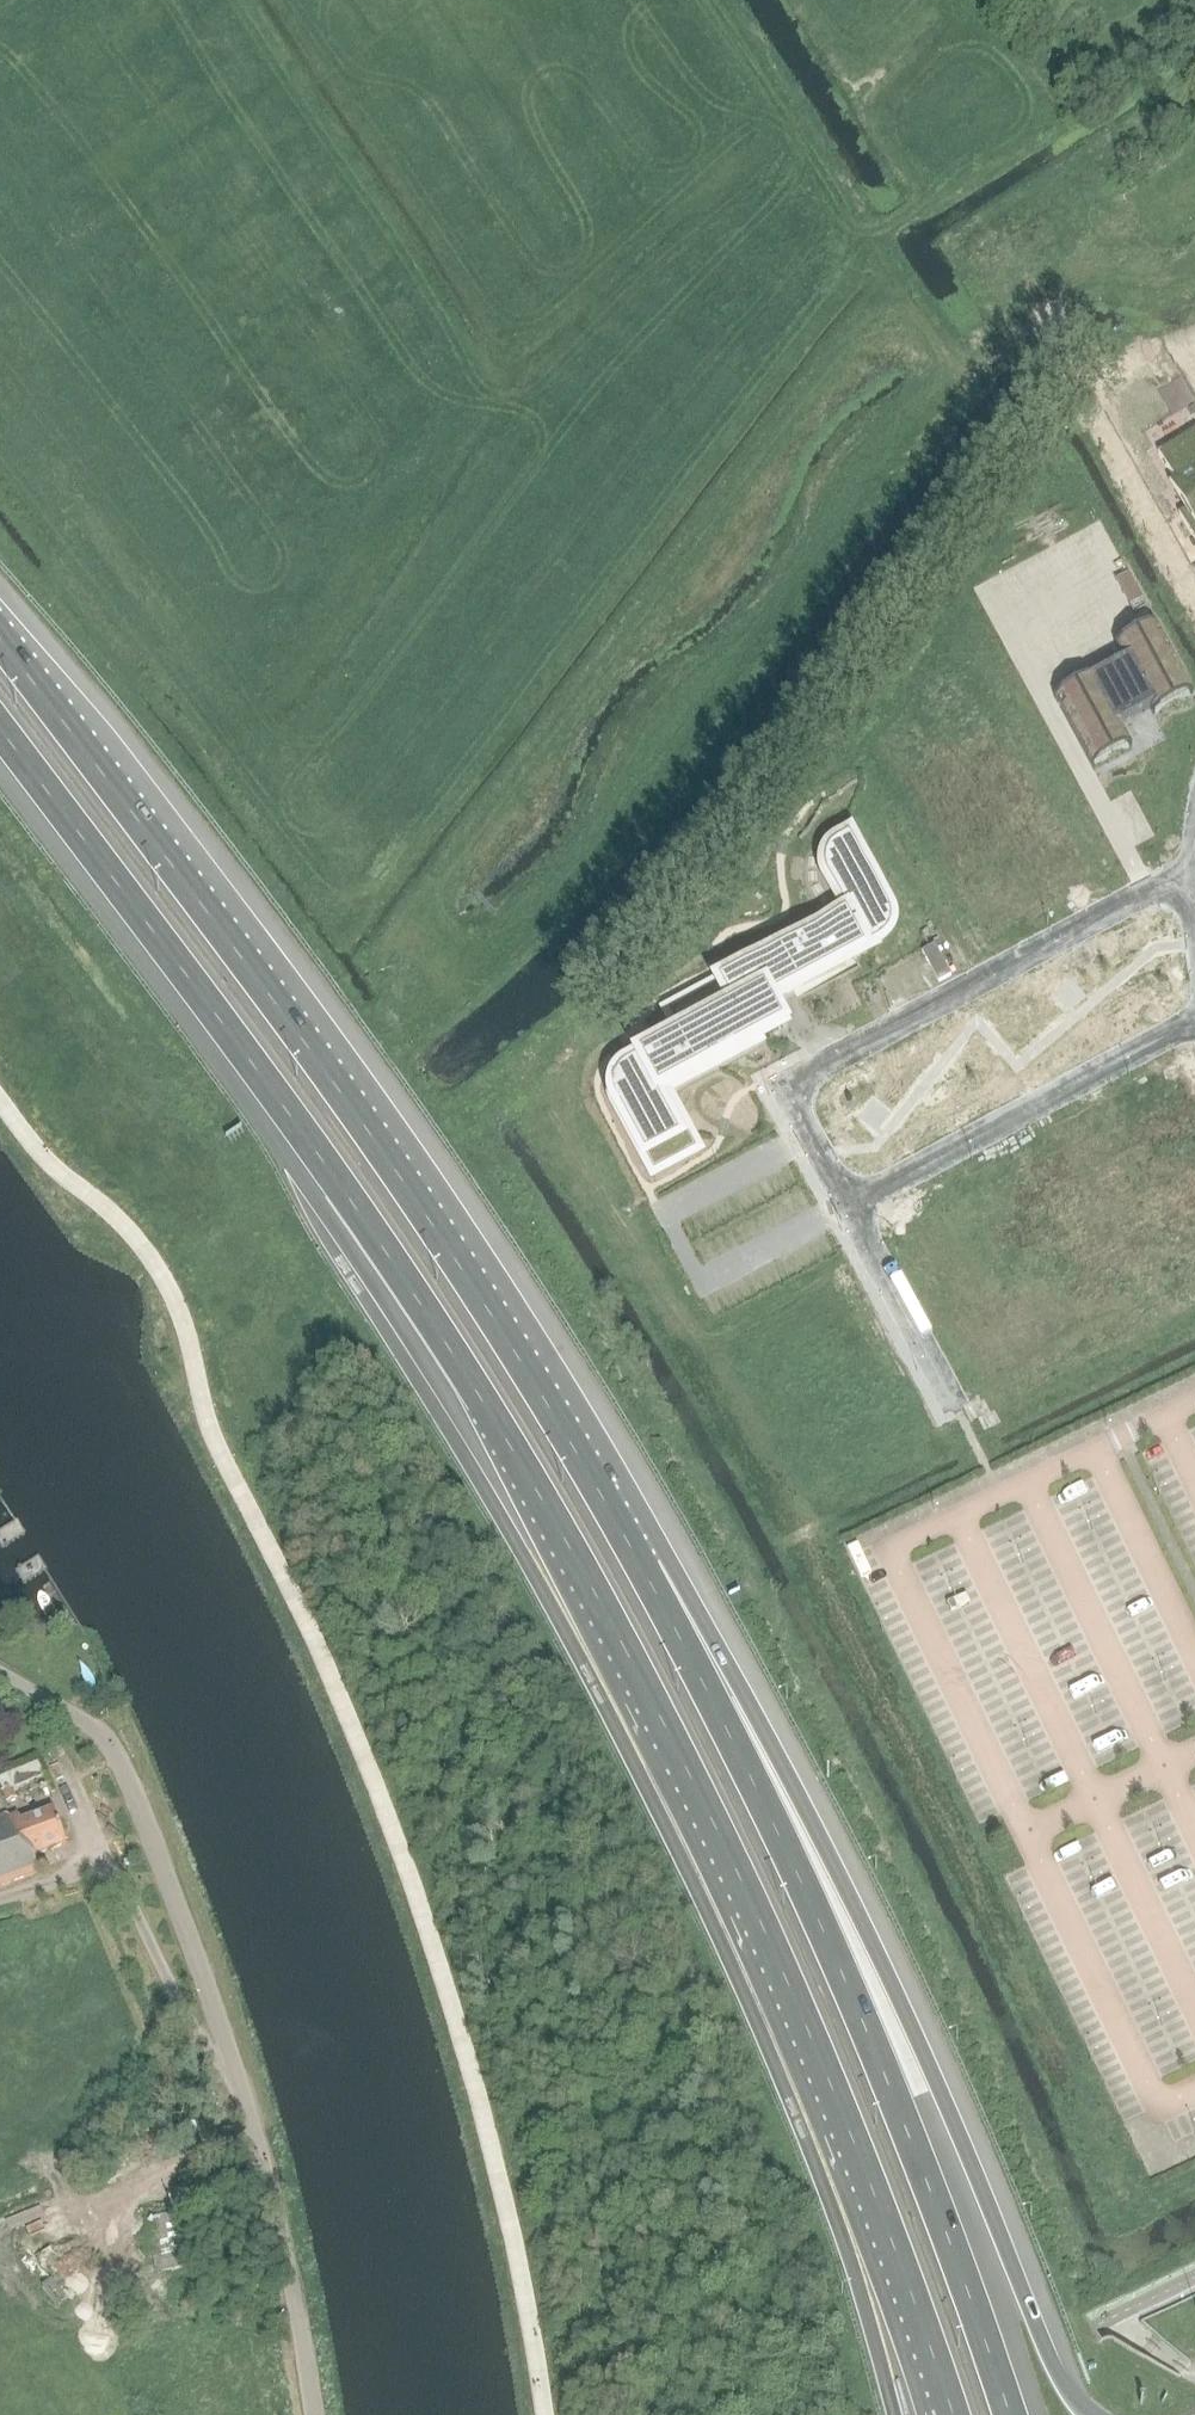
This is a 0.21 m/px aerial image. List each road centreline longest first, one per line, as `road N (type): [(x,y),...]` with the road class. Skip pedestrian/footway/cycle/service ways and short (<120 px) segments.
road 1 (motorway): [(0,733),(289,1114),(537,1488),(704,1799),(809,2028),(950,2407)]
road 2 (motorway): [(634,1550),(507,1338),(322,1066),(0,639)]
road 3 (motorway): [(1080,2414),(1053,2371),(822,1846),(709,1633),(634,1550)]
road 4 (motorway): [(1006,2414),(860,2011),(752,1773),(634,1550)]
road 5 (unclassified): [(313,2414),(256,2144),(122,1764),(88,1724),(0,1673)]
road 6 (residential): [(1193,868),(783,1080),(844,1205)]
road 7 (residential): [(1194,1016),(844,1205)]
road 8 (residential): [(844,1205),(954,1405)]

